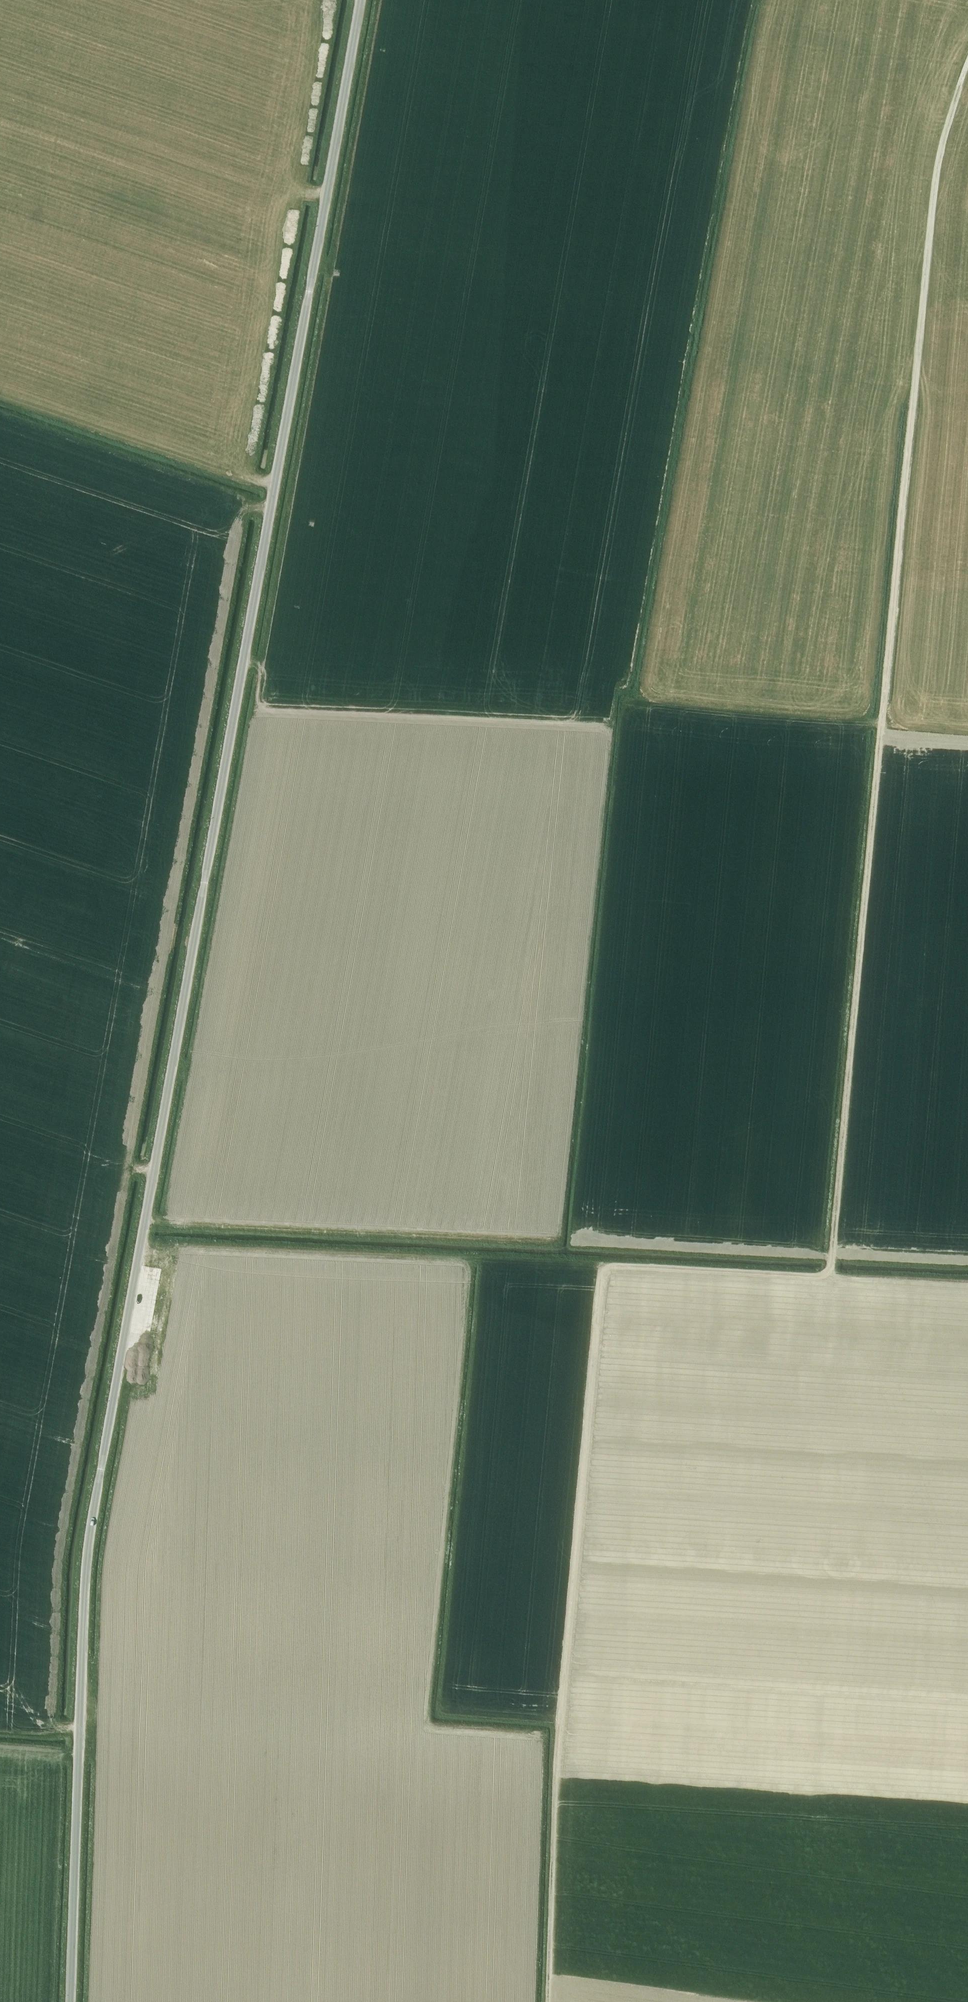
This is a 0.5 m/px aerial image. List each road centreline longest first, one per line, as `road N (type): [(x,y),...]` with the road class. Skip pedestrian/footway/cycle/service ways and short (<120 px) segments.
road 1 (track): [(546,2001),(557,1704),(597,1268),(813,1279),(833,1259),(930,245),(942,146),(967,61)]
road 2 (tertiary): [(69,2001),(88,1542),(360,0)]

